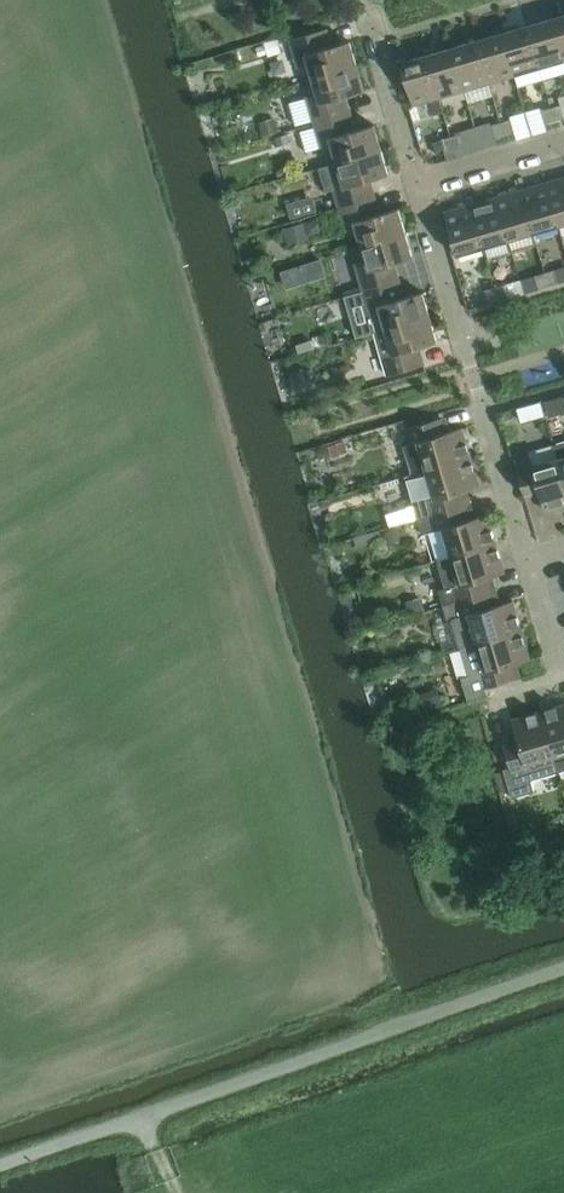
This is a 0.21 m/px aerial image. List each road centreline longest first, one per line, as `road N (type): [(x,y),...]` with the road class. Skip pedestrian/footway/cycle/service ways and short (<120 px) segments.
road 1 (unclassified): [(563,973),(0,1168)]
road 2 (residential): [(528,558),(417,186)]
road 3 (residential): [(417,186),(374,38)]
road 4 (residential): [(417,186),(563,143)]
road 5 (residential): [(563,682),(528,558)]

